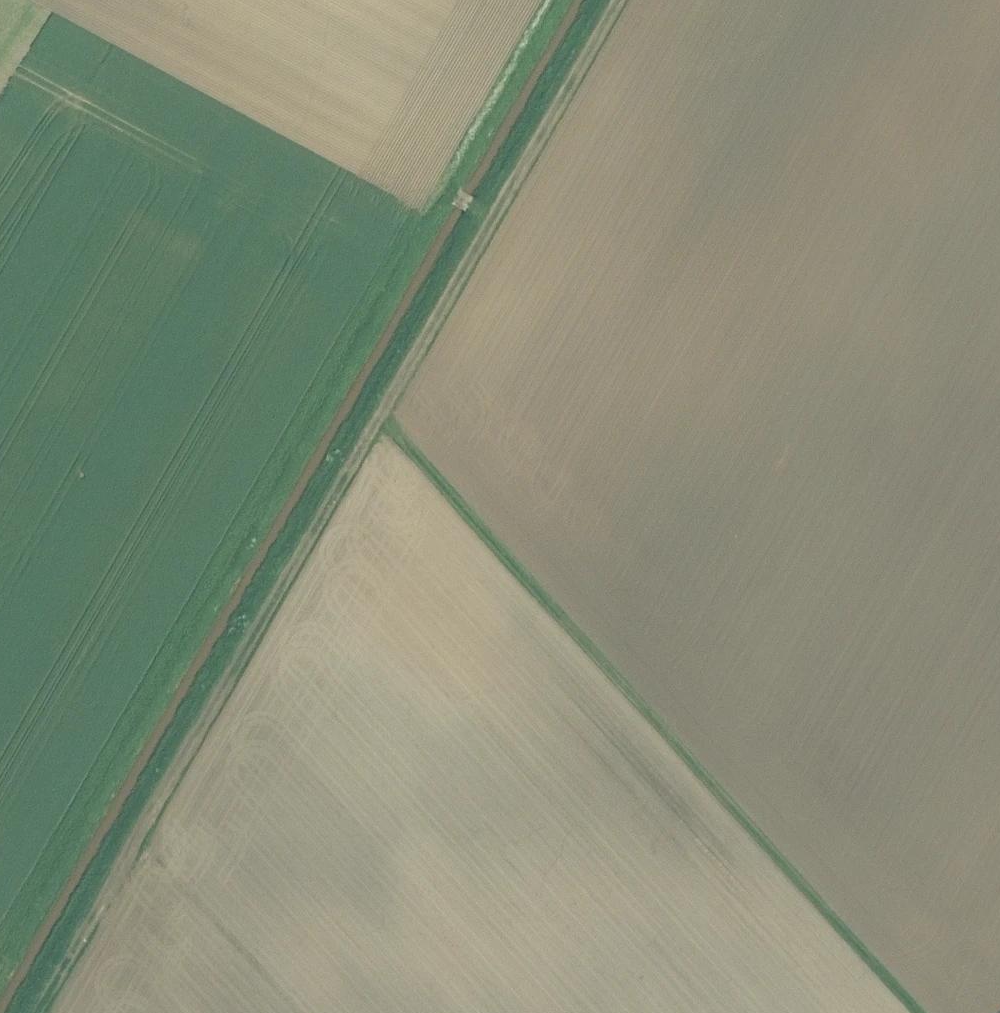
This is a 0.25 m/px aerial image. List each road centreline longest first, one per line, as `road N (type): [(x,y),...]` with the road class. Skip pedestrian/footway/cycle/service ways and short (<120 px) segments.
road 1 (track): [(9,1012),(590,0)]

